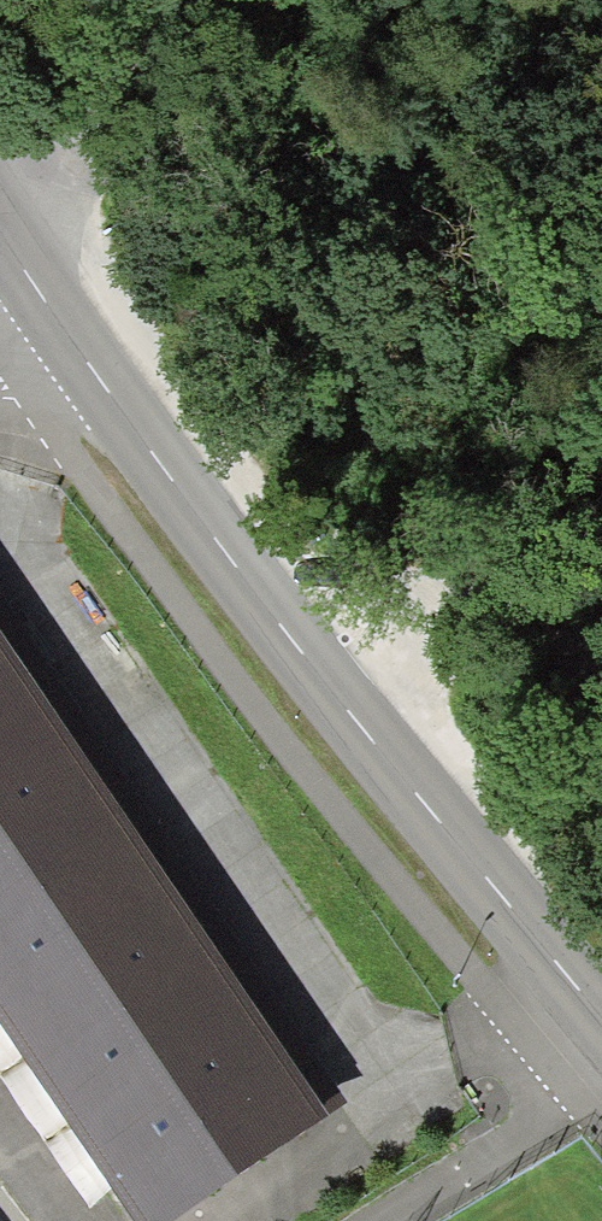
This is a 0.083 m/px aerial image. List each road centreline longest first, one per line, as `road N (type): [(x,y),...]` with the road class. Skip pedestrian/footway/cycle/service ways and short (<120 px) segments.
road 1 (secondary): [(601,1017),(260,604),(15,259)]
road 2 (track): [(601,658),(497,634),(260,604)]
road 3 (track): [(0,200),(109,133),(243,0)]

